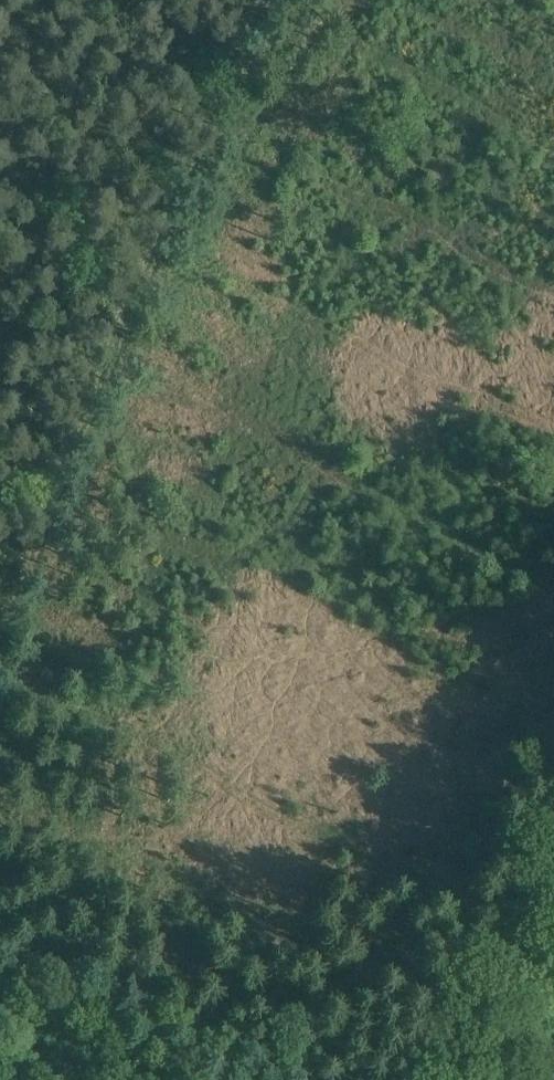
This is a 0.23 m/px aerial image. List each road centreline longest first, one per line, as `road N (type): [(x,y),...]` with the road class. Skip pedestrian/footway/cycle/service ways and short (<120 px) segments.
road 1 (track): [(248,0),(0,632)]
road 2 (track): [(0,995),(178,1079)]

